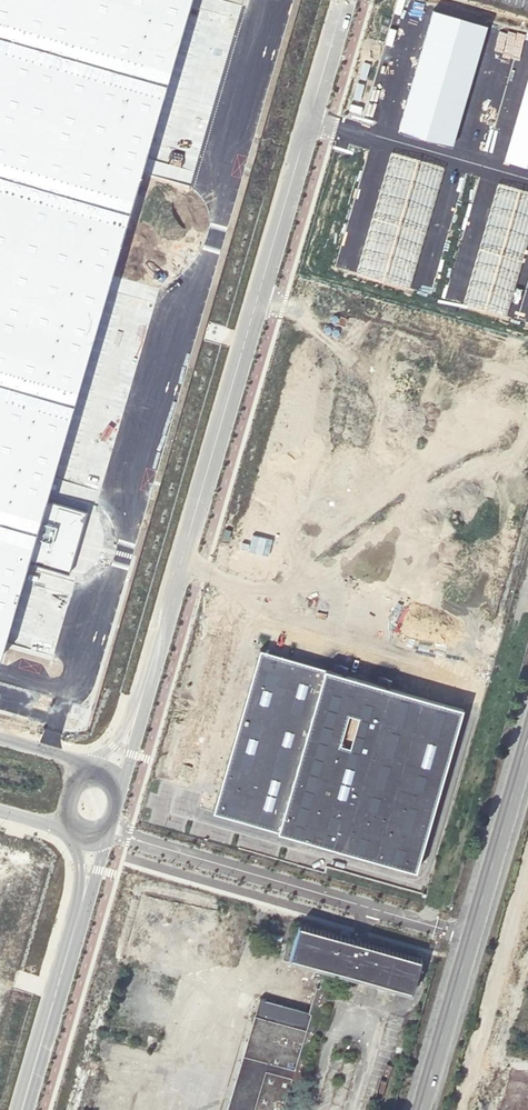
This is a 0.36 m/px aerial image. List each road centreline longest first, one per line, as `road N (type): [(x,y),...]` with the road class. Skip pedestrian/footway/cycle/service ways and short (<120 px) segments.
road 1 (secondary): [(416,1109),(527,723)]

